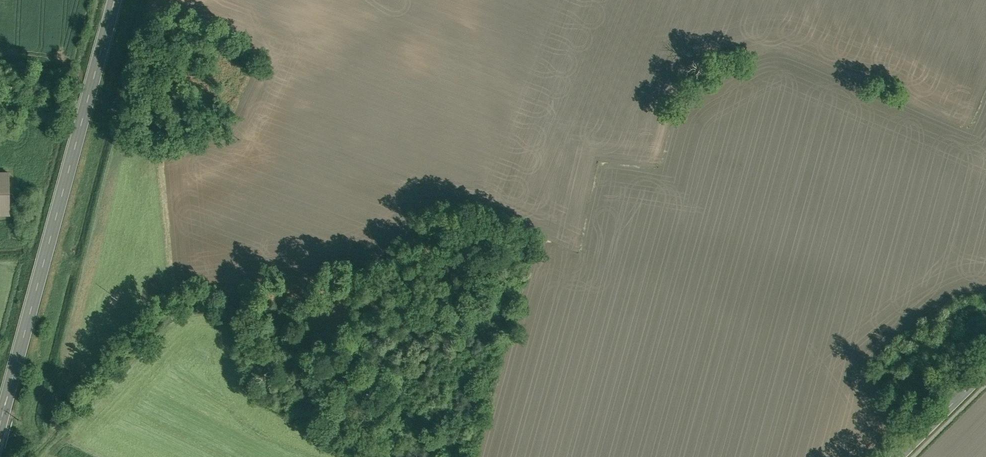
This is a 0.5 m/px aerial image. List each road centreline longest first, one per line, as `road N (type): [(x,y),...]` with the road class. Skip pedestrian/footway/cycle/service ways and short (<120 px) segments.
road 1 (secondary): [(114,0),(0,421)]
road 2 (tertiary): [(985,367),(896,456)]

